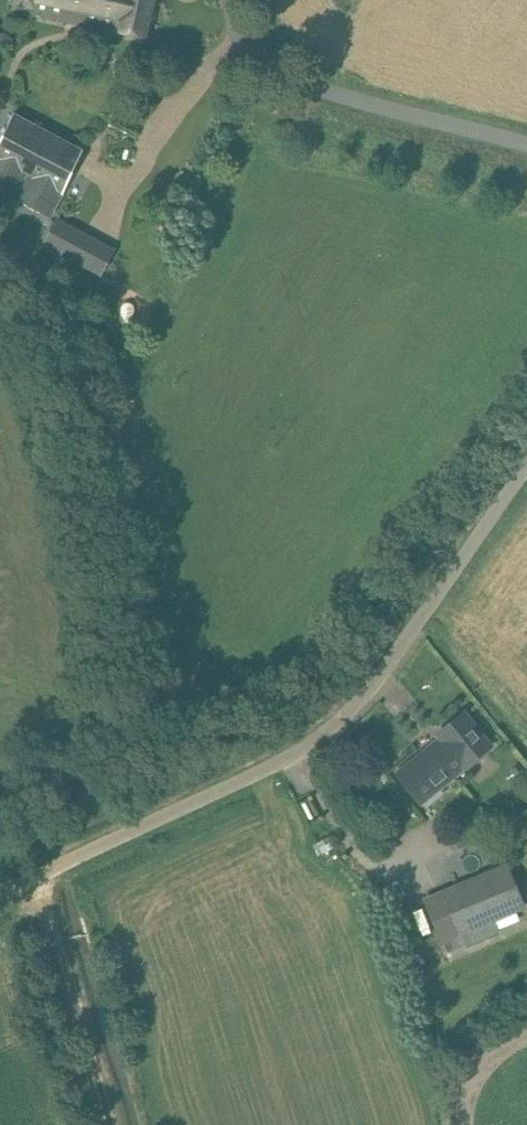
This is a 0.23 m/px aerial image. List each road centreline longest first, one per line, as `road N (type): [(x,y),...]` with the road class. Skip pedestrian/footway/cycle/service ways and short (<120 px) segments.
road 1 (unclassified): [(0,893),(281,763),(328,732),(395,658),(526,475)]
road 2 (track): [(526,145),(301,82),(259,60),(230,0)]
road 3 (track): [(107,1124),(38,875)]

